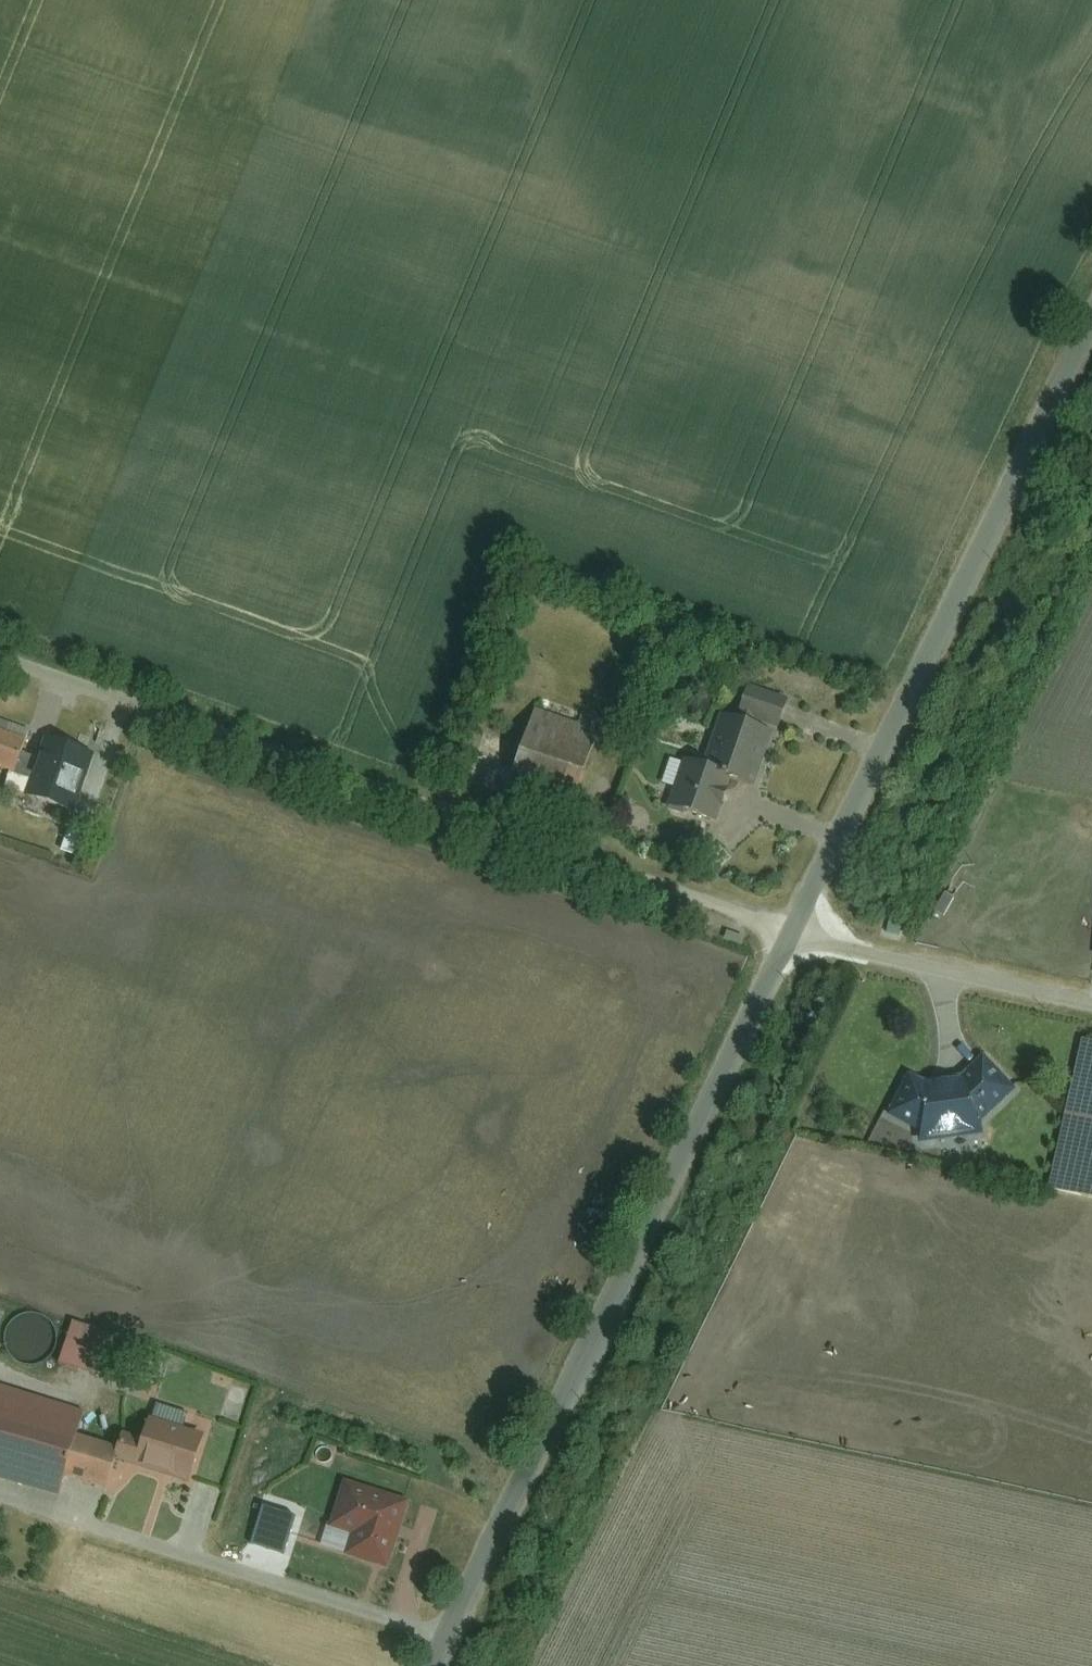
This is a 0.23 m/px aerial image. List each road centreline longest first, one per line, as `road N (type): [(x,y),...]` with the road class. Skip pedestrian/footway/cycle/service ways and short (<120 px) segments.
road 1 (unclassified): [(0,651),(791,932)]
road 2 (unclassified): [(426,1665),(791,932)]
road 3 (unclassified): [(791,932),(1091,336)]
road 4 (unclassified): [(791,932),(1091,1004)]

